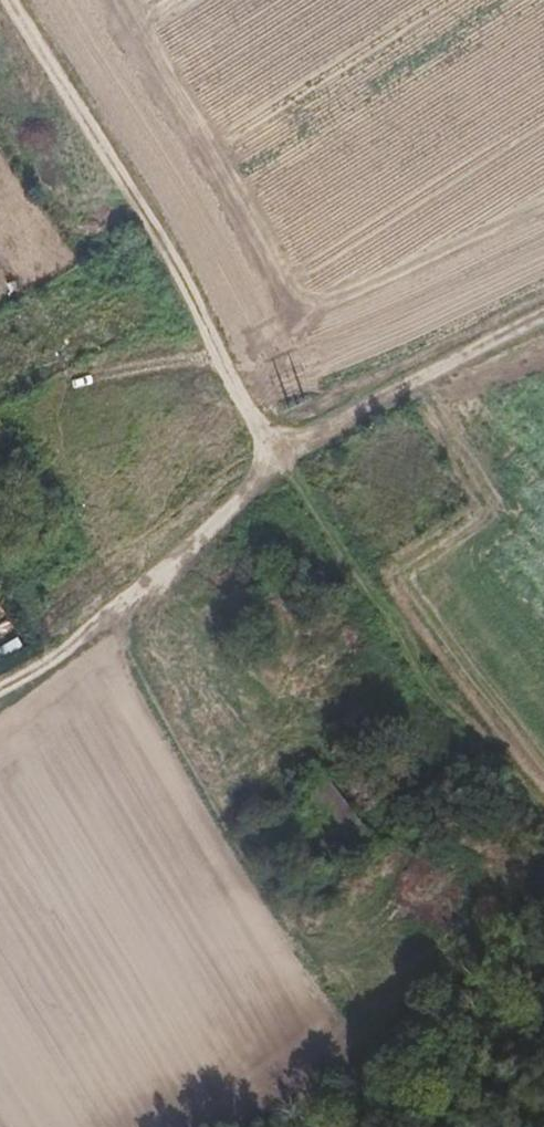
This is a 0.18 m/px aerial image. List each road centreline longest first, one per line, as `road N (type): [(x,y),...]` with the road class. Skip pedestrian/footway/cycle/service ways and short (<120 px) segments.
road 1 (track): [(0,21),(281,454)]
road 2 (track): [(281,454),(543,810)]
road 3 (track): [(281,454),(28,680),(0,694)]
road 4 (track): [(543,323),(281,454)]

